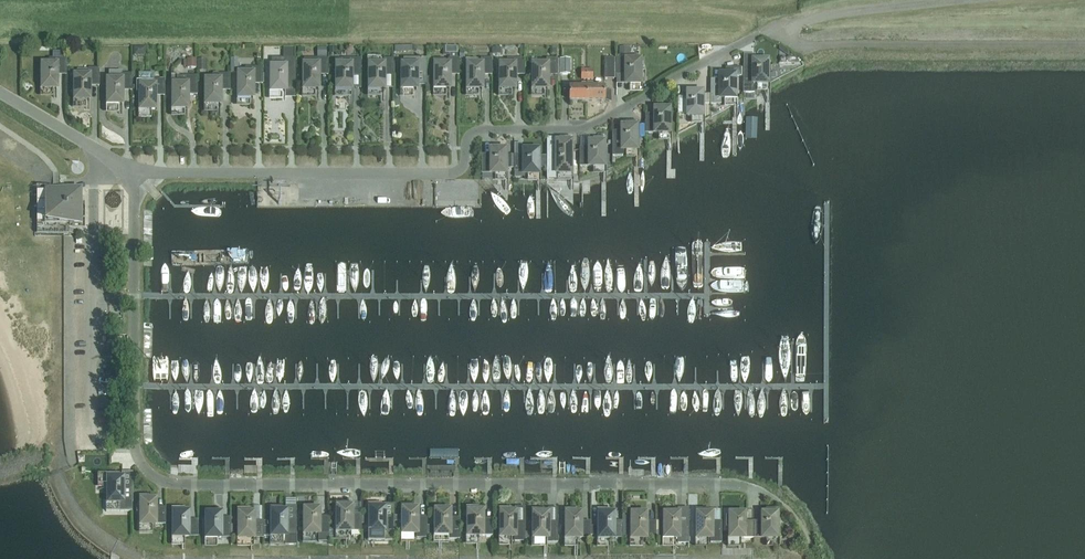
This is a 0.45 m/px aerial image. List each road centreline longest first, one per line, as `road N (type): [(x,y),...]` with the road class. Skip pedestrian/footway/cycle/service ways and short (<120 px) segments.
road 1 (residential): [(133,173),(134,445),(156,478),(726,484),(781,506)]
road 2 (residential): [(133,173),(454,173),(473,132),(581,130),(747,40)]
road 3 (unclassified): [(1084,44),(801,48),(786,30),(851,11),(953,0)]

